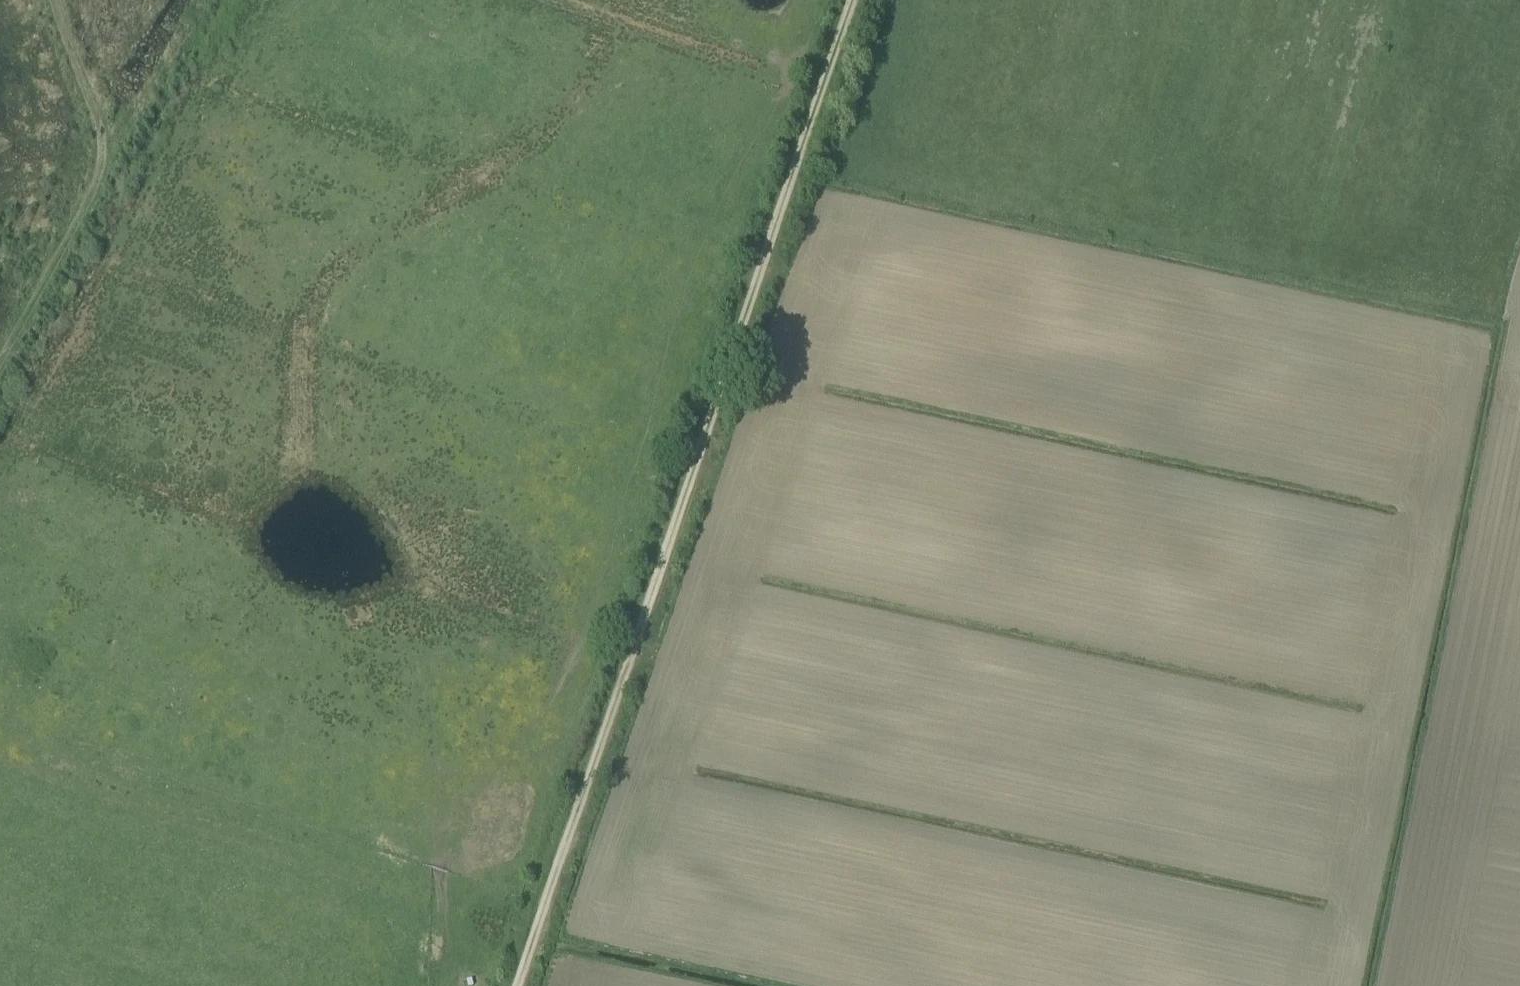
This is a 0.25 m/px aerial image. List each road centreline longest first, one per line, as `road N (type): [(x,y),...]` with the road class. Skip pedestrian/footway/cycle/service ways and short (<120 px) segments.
road 1 (track): [(517,985),(851,0)]
road 2 (track): [(54,0),(102,139),(97,176),(0,357)]

